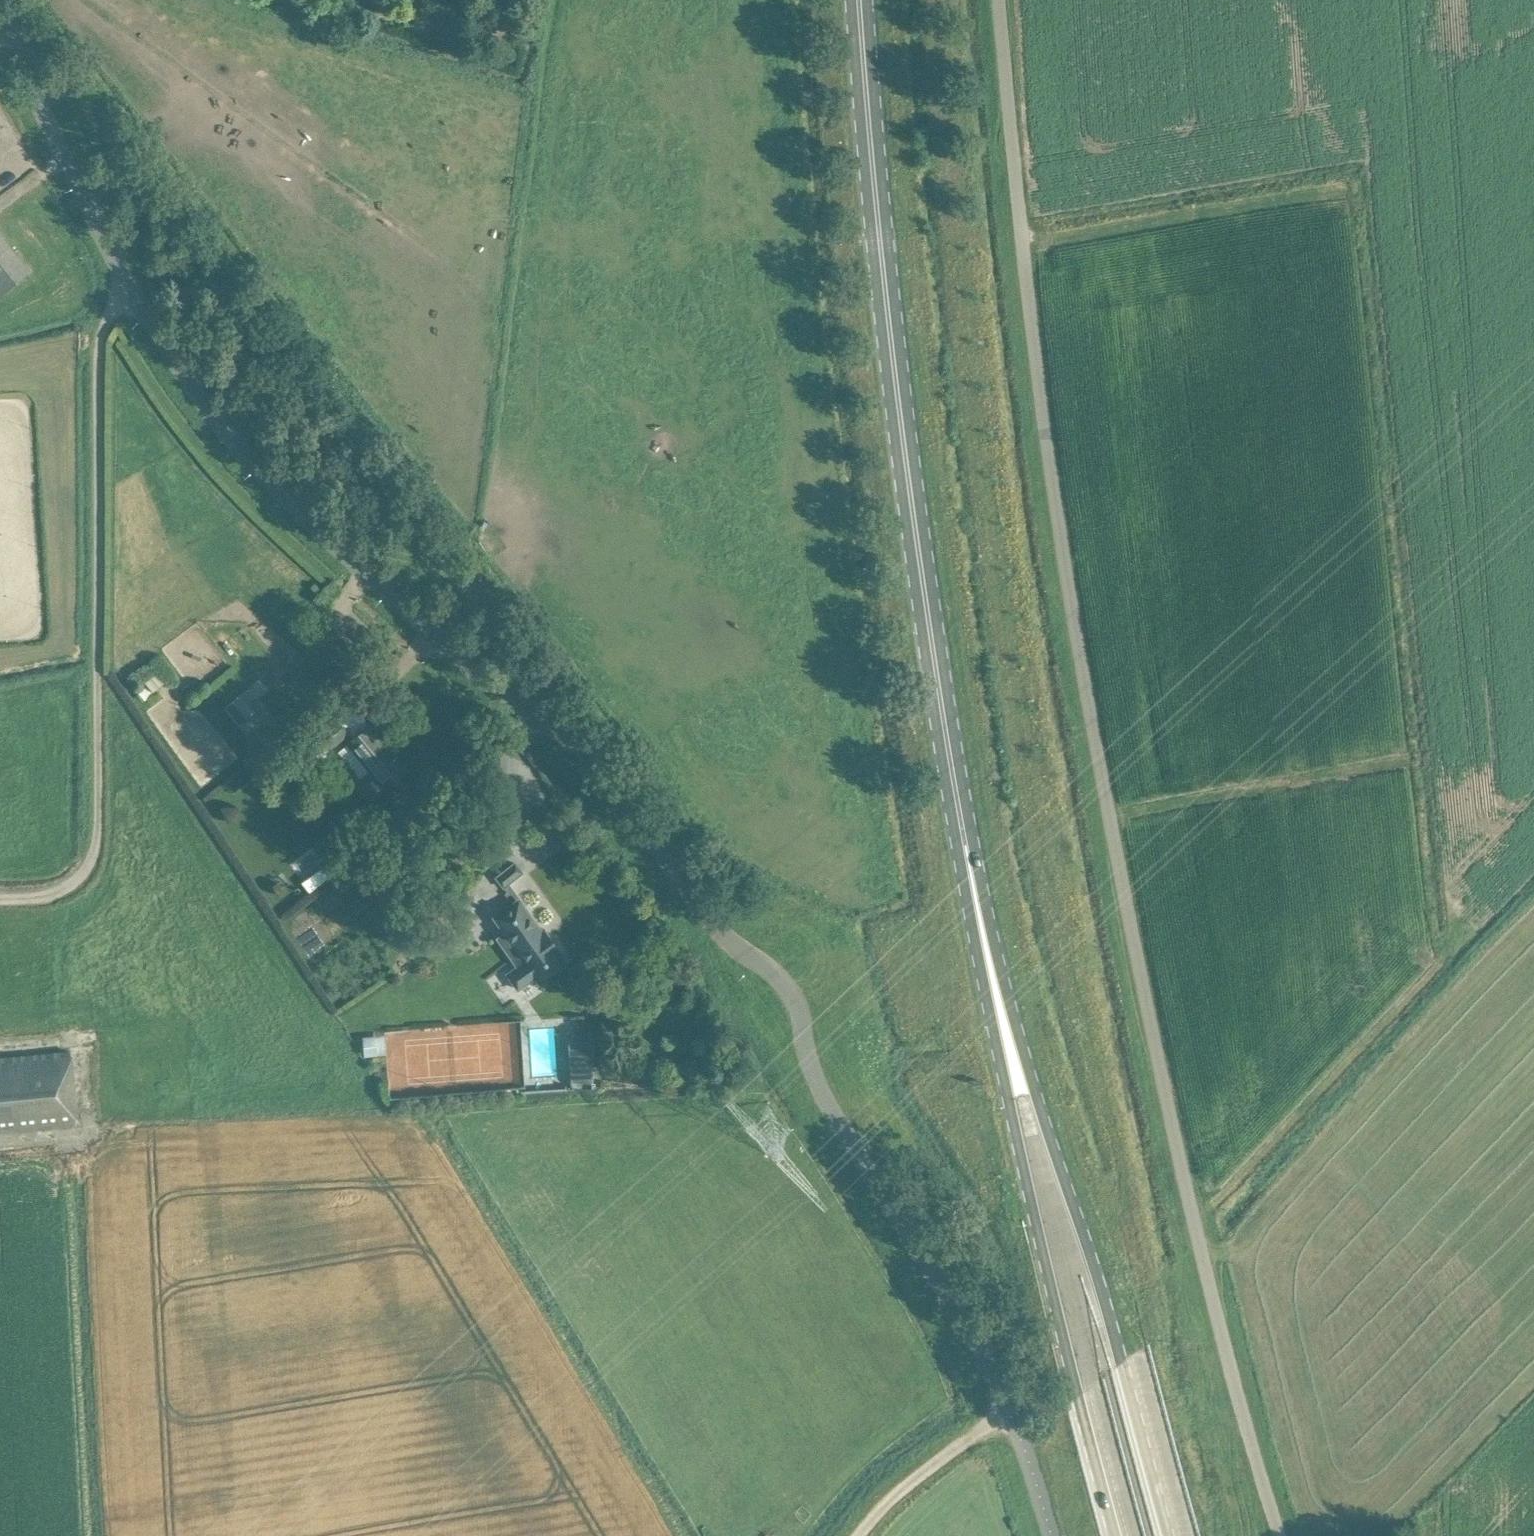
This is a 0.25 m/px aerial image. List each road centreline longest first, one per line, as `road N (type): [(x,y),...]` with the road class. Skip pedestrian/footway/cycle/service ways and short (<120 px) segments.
road 1 (unclassified): [(1006,1410),(819,1080),(800,1006),(775,971),(715,929),(579,747),(499,697),(222,431),(129,288),(0,12)]
road 2 (unclassified): [(1281,1535),(1182,1173),(1119,867),(1034,347),(1002,0)]
road 3 (primary): [(987,951),(909,485),(859,0)]
road 4 (primary): [(1167,1535),(1080,1229),(987,951)]
road 5 (primary): [(987,951),(985,985),(1020,1167),(1115,1535)]

